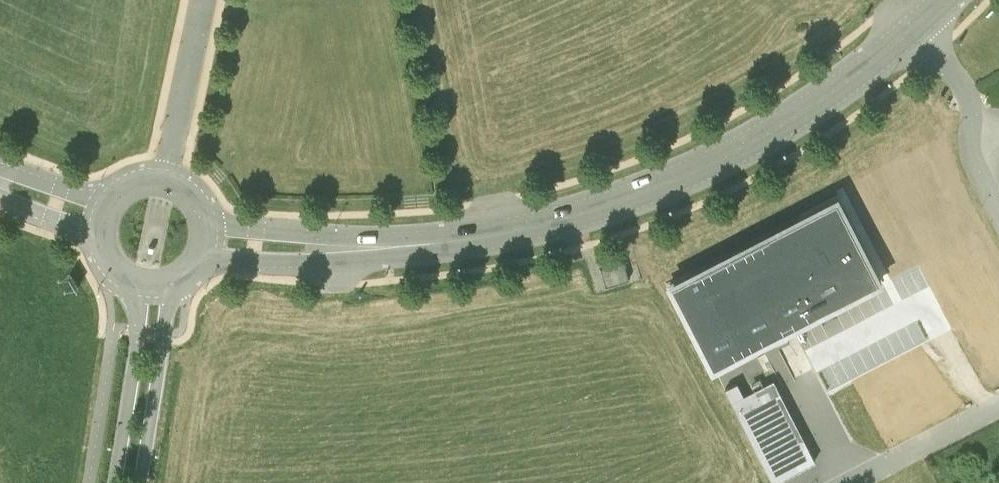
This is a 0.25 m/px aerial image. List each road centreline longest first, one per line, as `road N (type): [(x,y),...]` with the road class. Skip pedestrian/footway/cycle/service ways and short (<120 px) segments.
road 1 (tertiary): [(207,242),(415,246),(629,203),(737,157),(916,26)]
road 2 (unclassified): [(916,26),(969,97),(970,148),(998,213)]
road 3 (tertiary): [(141,482),(173,284)]
road 4 (tertiary): [(135,284),(138,338),(115,482)]
road 5 (unclassified): [(203,0),(165,181)]
road 6 (unclassified): [(998,406),(855,482)]

